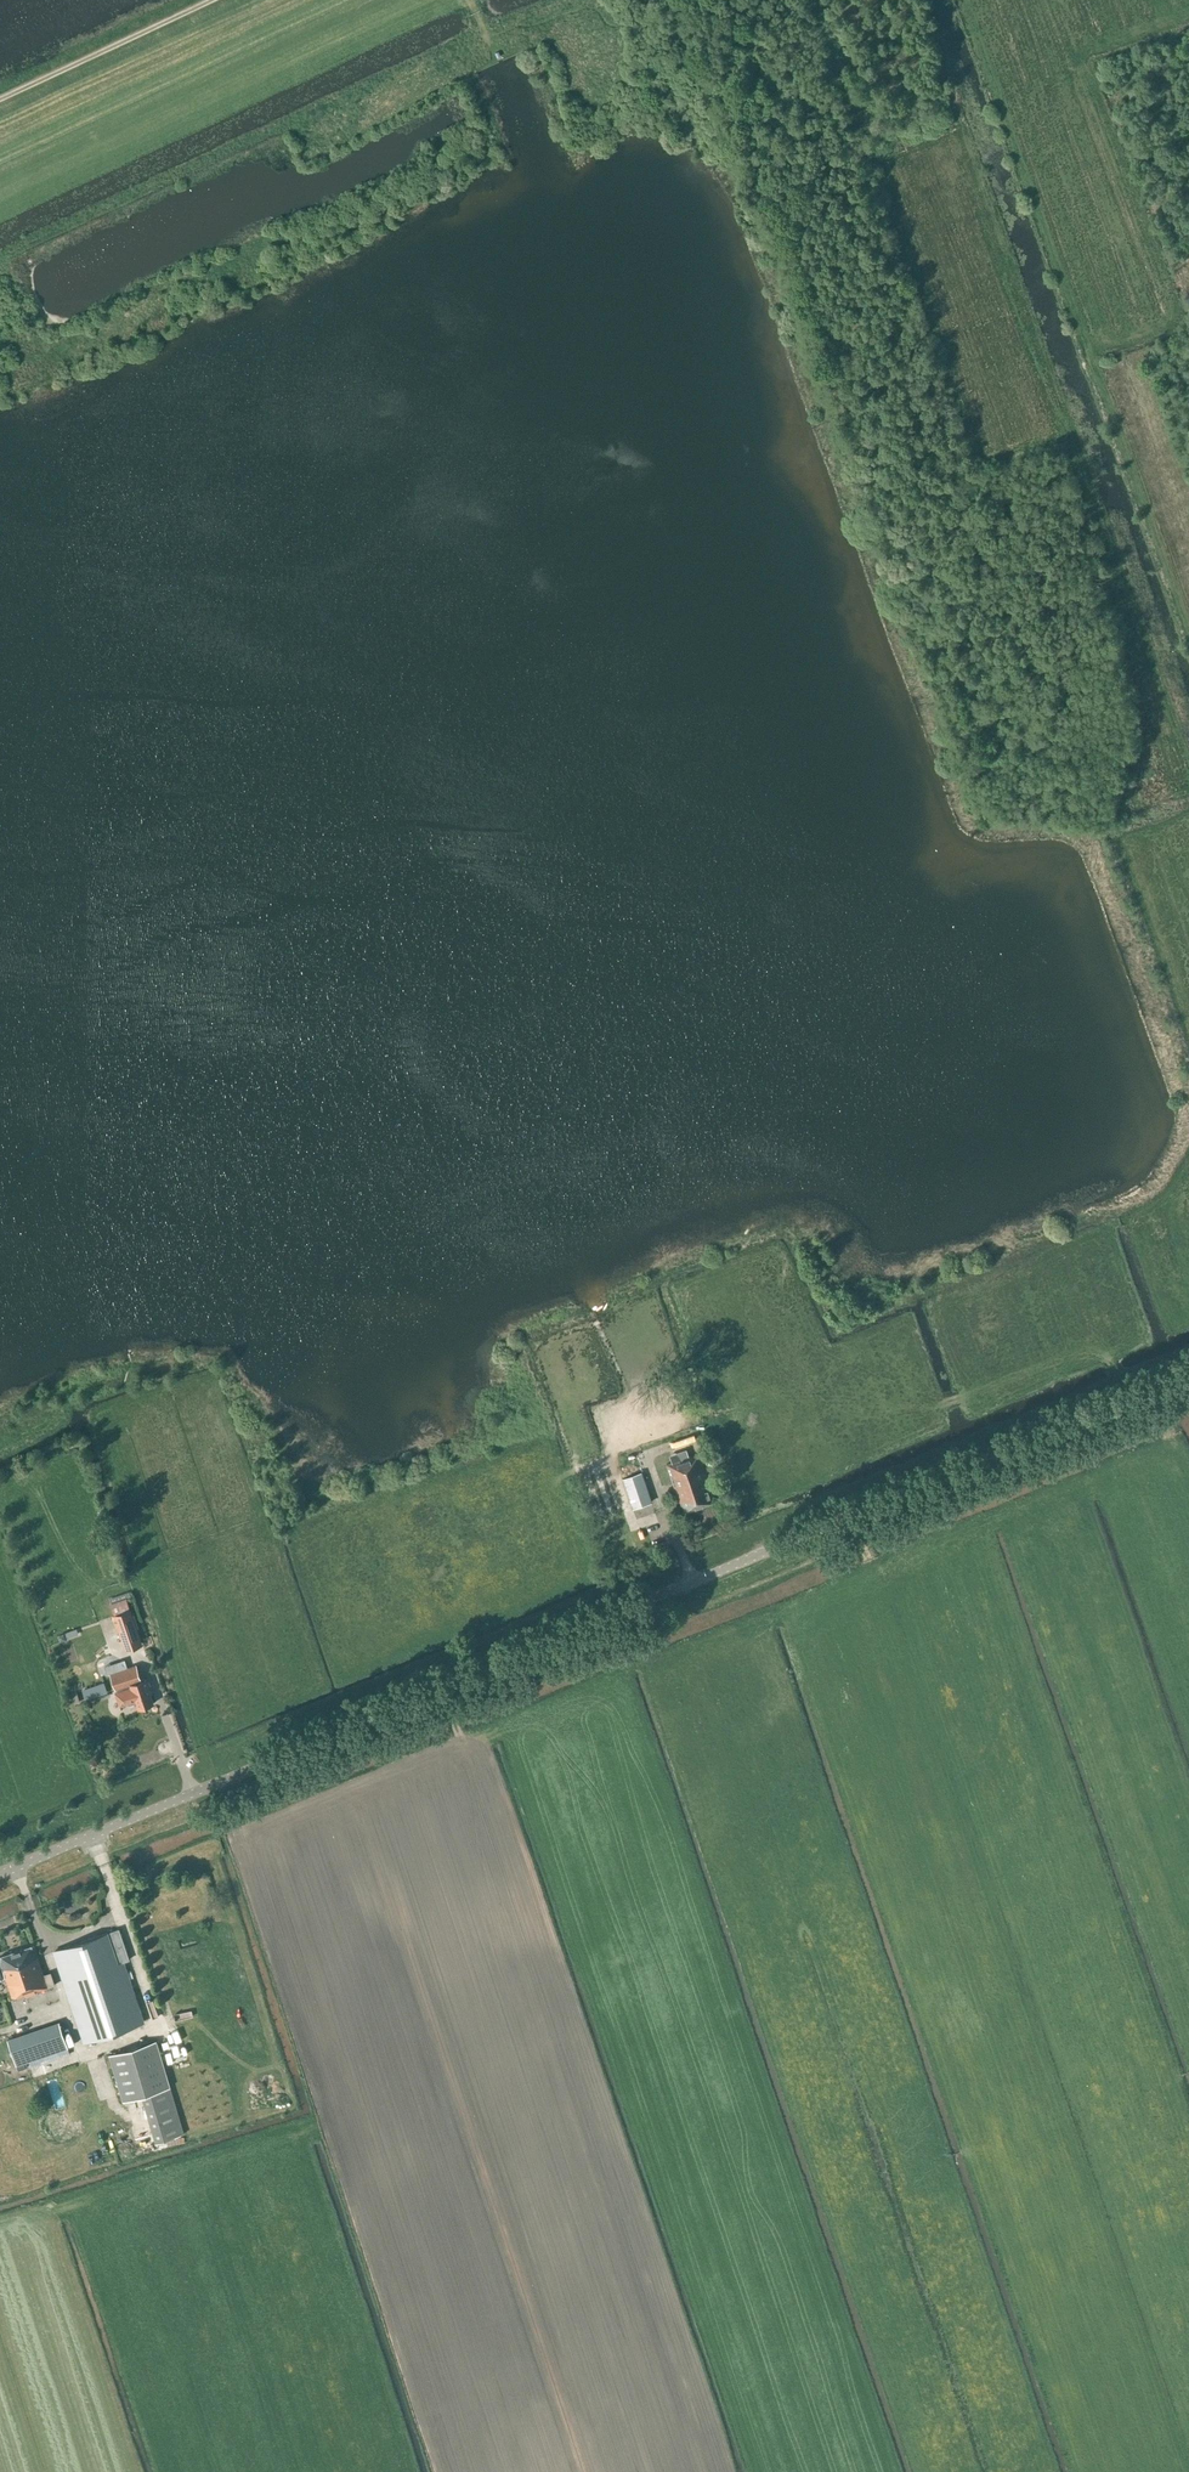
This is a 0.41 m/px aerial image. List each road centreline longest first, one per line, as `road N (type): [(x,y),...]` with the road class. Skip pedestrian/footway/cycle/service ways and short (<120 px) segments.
road 1 (unclassified): [(0,1875),(1188,1374)]

